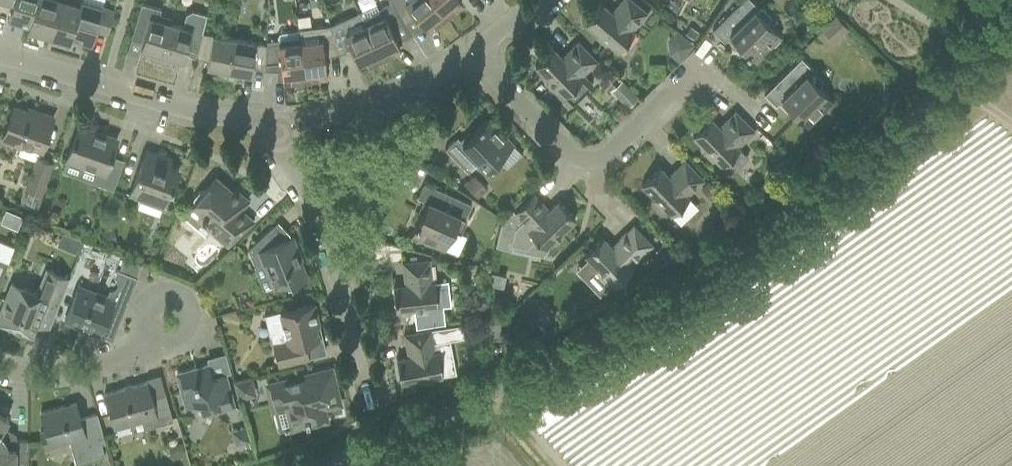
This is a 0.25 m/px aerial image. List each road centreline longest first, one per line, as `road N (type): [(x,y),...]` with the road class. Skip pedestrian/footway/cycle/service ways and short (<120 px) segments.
road 1 (unclassified): [(325,465),(486,405),(754,241),(944,91),(996,0)]
road 2 (residential): [(698,77),(610,159),(585,163),(472,54)]
road 3 (residential): [(0,62),(227,119),(275,122)]
road 4 (residential): [(339,280),(368,272),(371,237),(424,118),(414,91)]
road 5 (residential): [(339,280),(288,174),(275,122)]
road 6 (residential): [(153,337),(142,349),(31,378),(0,371)]
road 7 (residential): [(275,122),(329,123),(414,91)]

